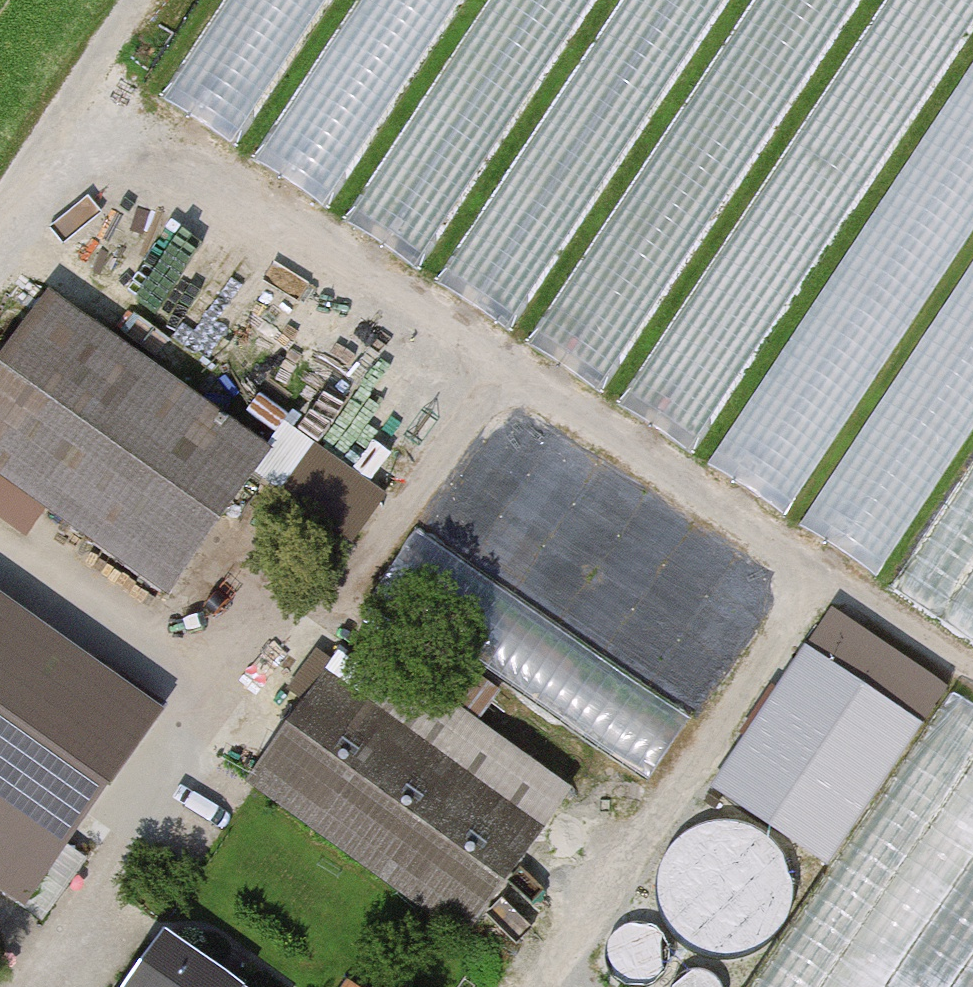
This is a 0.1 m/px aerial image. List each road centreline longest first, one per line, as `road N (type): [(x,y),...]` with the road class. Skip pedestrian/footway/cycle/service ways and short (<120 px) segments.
road 1 (track): [(972,672),(223,177),(130,177),(13,192)]
road 2 (track): [(28,986),(199,687),(296,605),(367,559),(511,367)]
road 3 (track): [(813,567),(521,986)]
road 4 (track): [(134,0),(0,211)]
road 5 (track): [(0,551),(199,687)]

